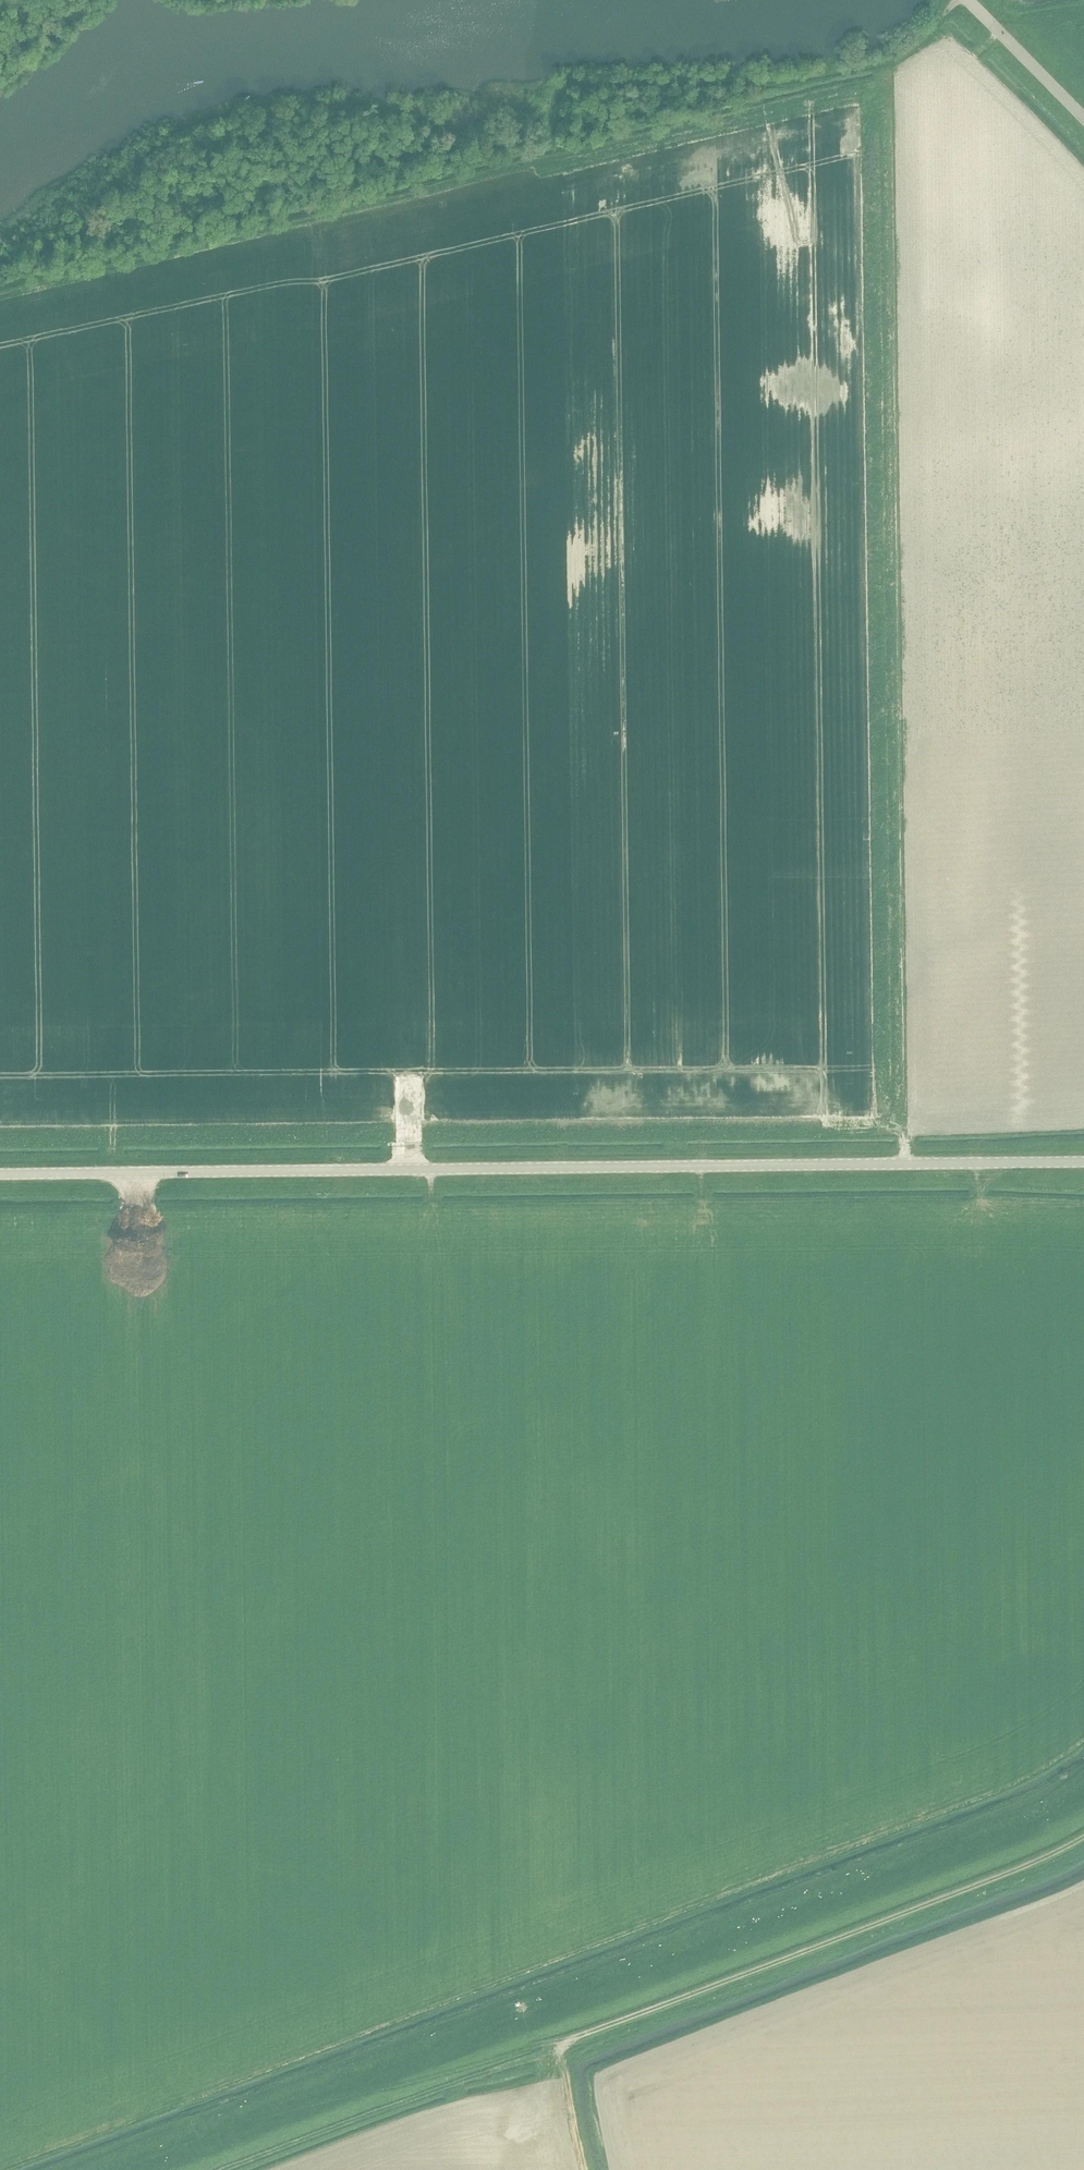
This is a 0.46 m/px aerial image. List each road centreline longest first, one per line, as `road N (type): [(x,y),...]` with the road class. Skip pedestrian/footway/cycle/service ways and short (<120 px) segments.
road 1 (track): [(0,247),(26,236),(156,134),(298,106),(433,125),(453,149),(558,134),(569,81),(804,79),(901,57),(966,1)]
road 2 (unclassified): [(1083,1162),(0,1174)]
road 3 (track): [(226,2125),(569,2041),(1038,1863),(1083,1838)]
road 4 (tertiary): [(1083,120),(965,0)]

